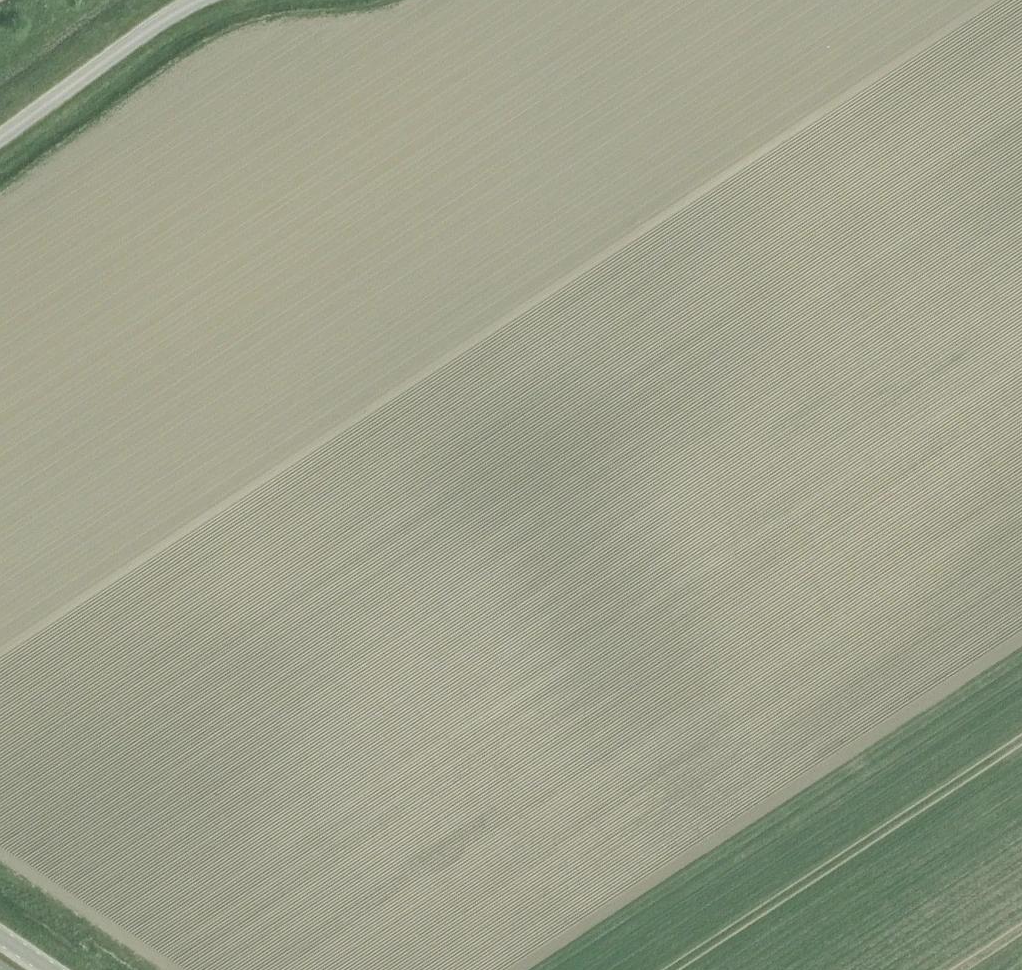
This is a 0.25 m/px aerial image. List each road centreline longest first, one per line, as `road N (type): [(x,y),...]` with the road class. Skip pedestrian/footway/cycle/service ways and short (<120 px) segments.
road 1 (unclassified): [(0,140),(194,0)]

